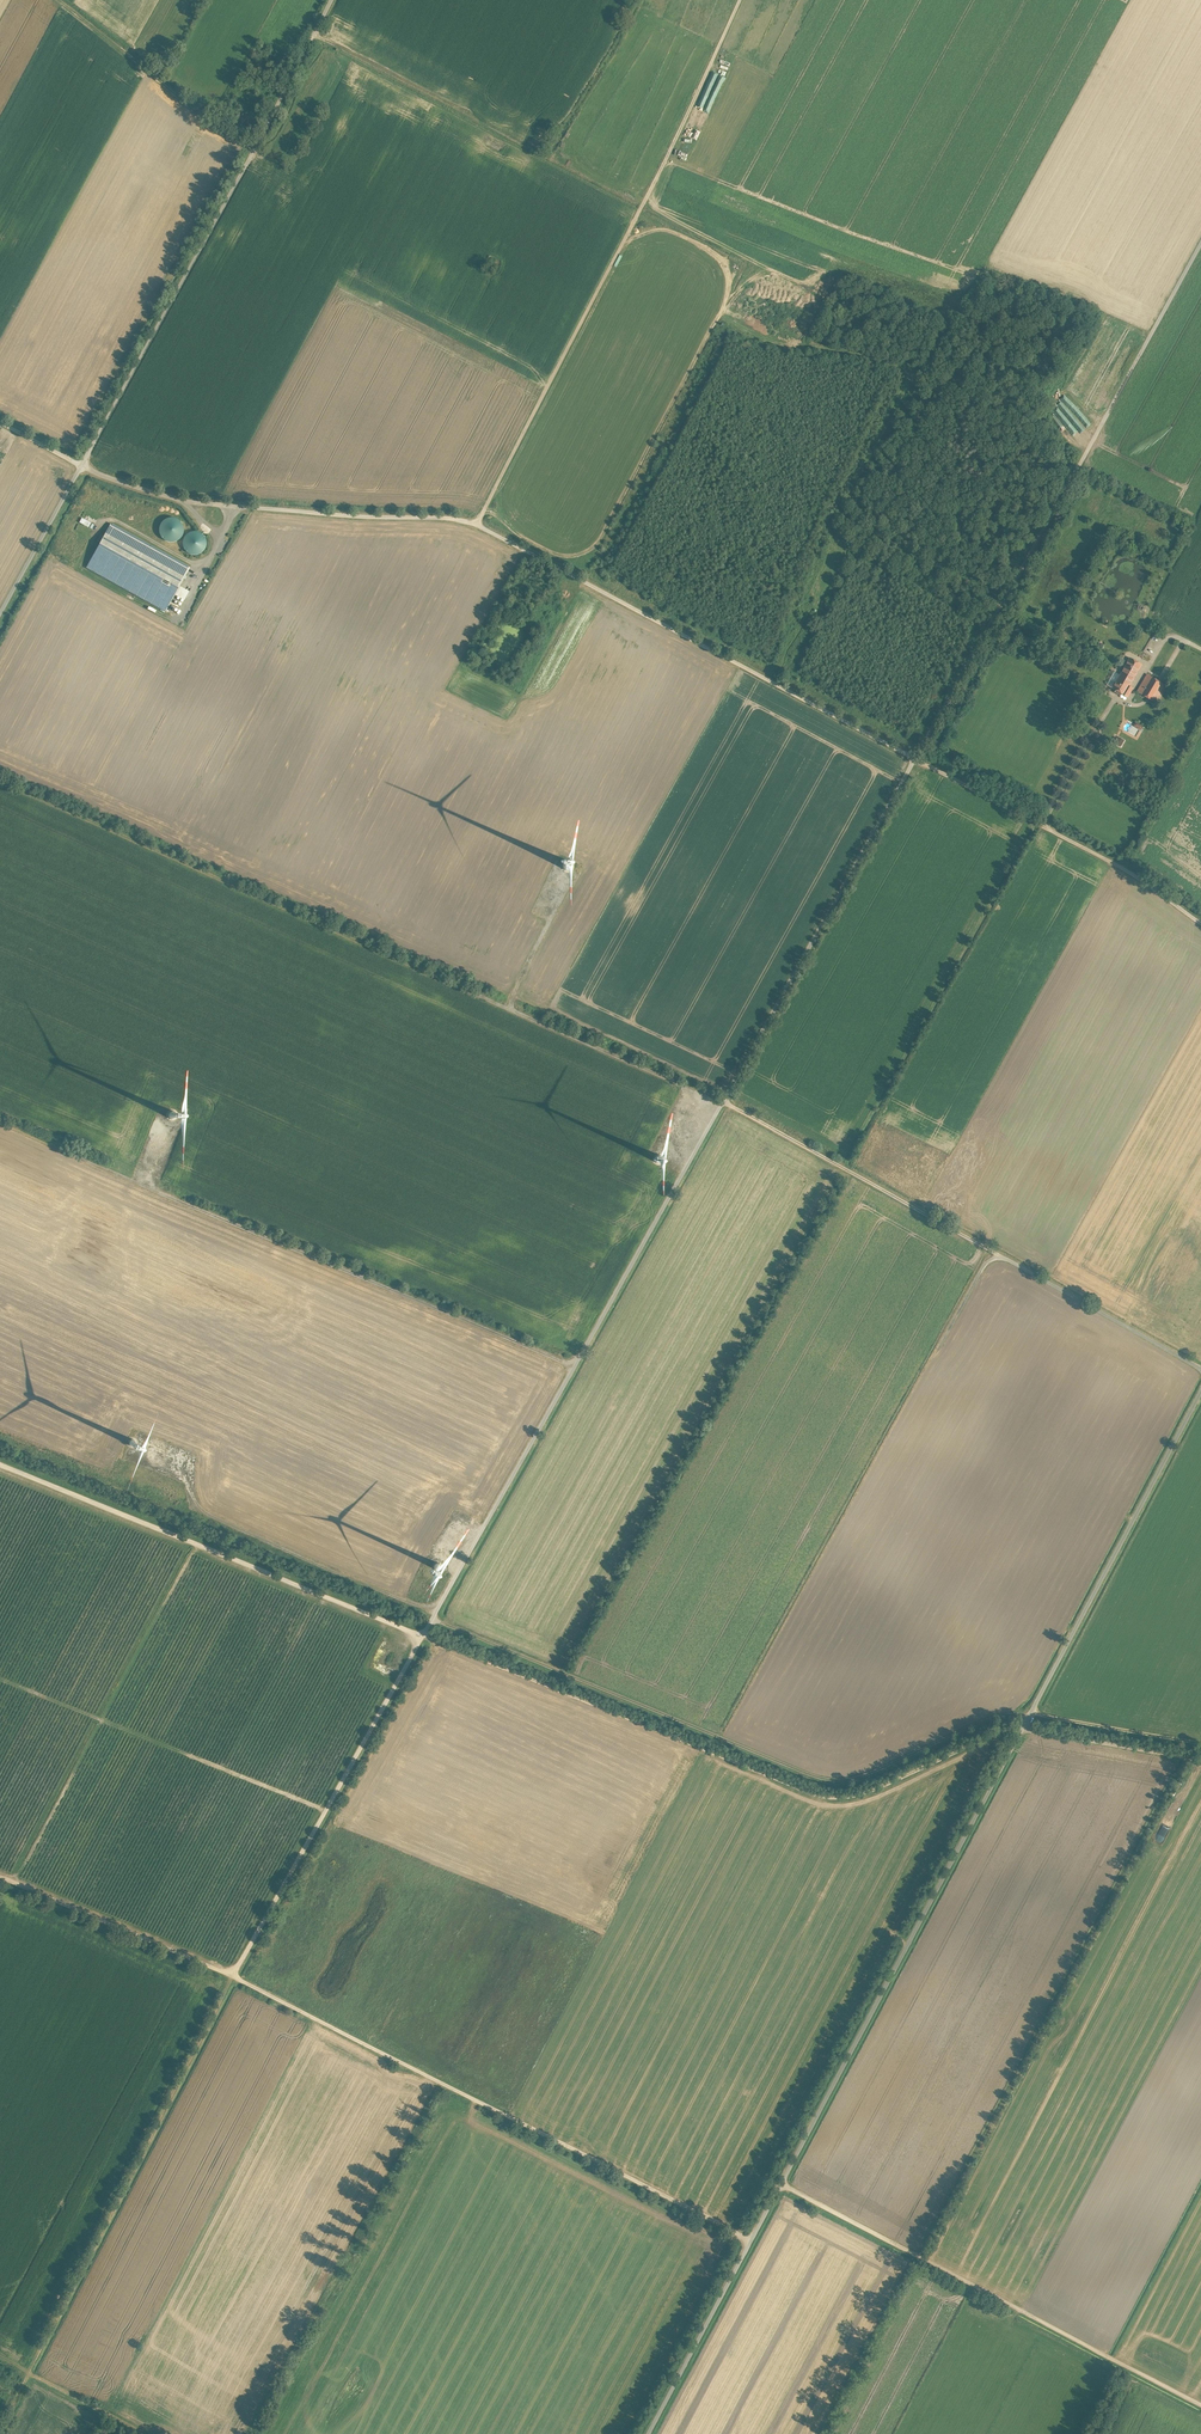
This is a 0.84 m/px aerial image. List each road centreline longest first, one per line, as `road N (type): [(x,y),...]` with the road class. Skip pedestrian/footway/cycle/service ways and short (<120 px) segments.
road 1 (track): [(1200,242),(234,1982)]
road 2 (track): [(1200,1759),(1021,1730),(859,1796),(832,1798),(448,1645),(428,1626),(0,1459)]
road 3 (track): [(82,469),(194,502),(472,522),(1117,865),(1200,924)]
road 4 (track): [(1200,1390),(649,2433)]
road 5 (track): [(749,2246),(234,1982),(0,1877)]
road 6 (track): [(1200,1742),(999,1715),(858,1778),(833,1779),(433,1619)]
road 7 (track): [(728,1097),(0,771)]
road 8 (track): [(333,0),(0,616)]
road 9 (track): [(0,1118),(579,1362)]
road 10 (track): [(478,525),(741,0)]
road 11 (track): [(0,2426),(234,1982)]
road 12 (track): [(1200,2405),(781,2183)]
road 13 (track): [(194,502),(217,541),(178,620),(84,567),(105,519),(178,555)]
road 14 (track): [(942,1345),(986,1266),(1003,1257),(1200,1368)]
road 15 (track): [(726,1100),(1003,1257)]
road 16 (track): [(61,0),(256,149)]
road 17 (track): [(316,34),(478,118)]

